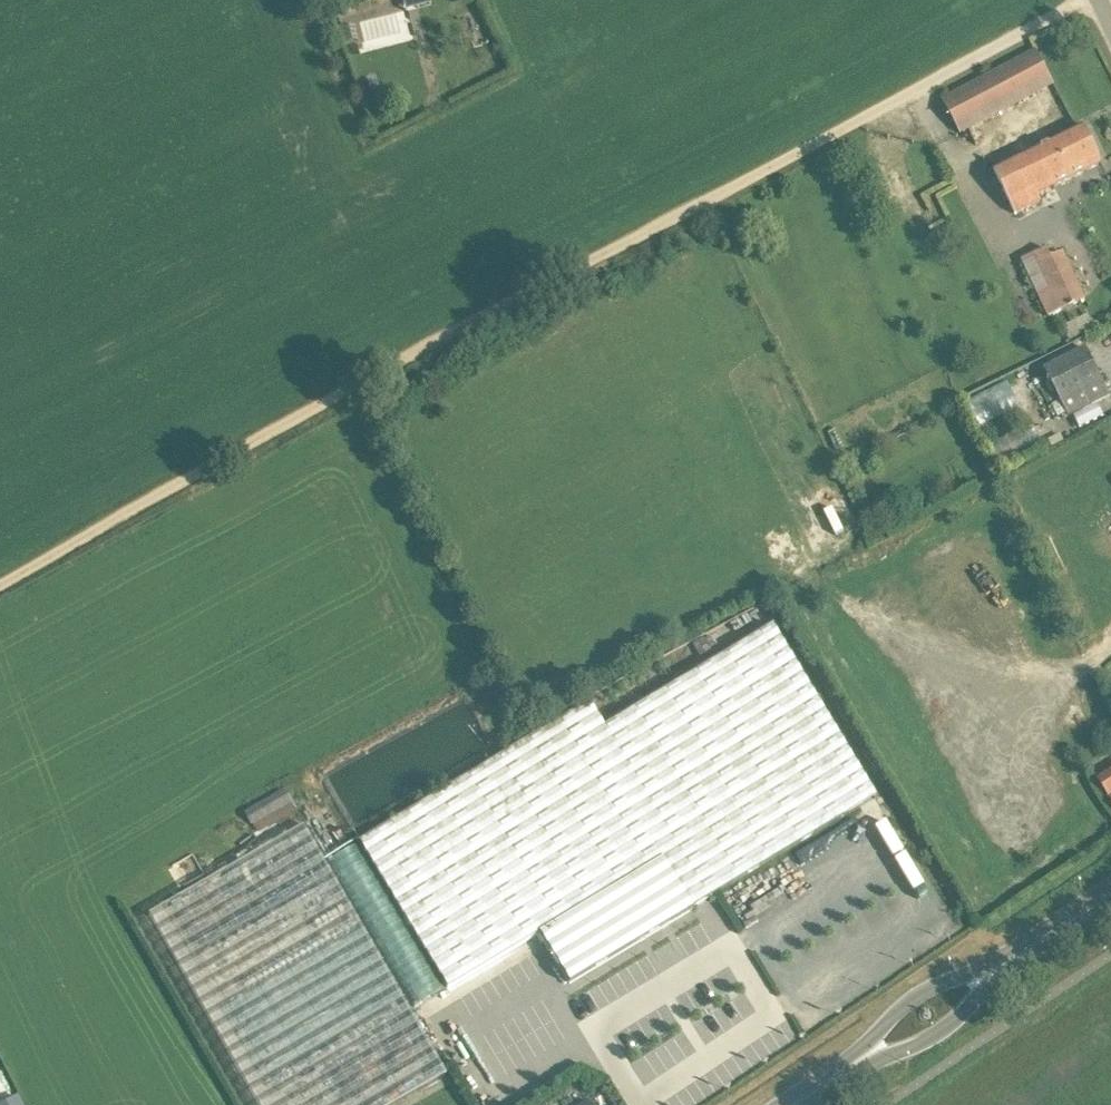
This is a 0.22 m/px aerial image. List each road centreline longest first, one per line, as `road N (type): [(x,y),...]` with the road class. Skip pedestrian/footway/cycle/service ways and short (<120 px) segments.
road 1 (secondary): [(820,1082),(941,1035),(1049,929)]
road 2 (secondary): [(1049,929),(926,991),(820,1082)]

